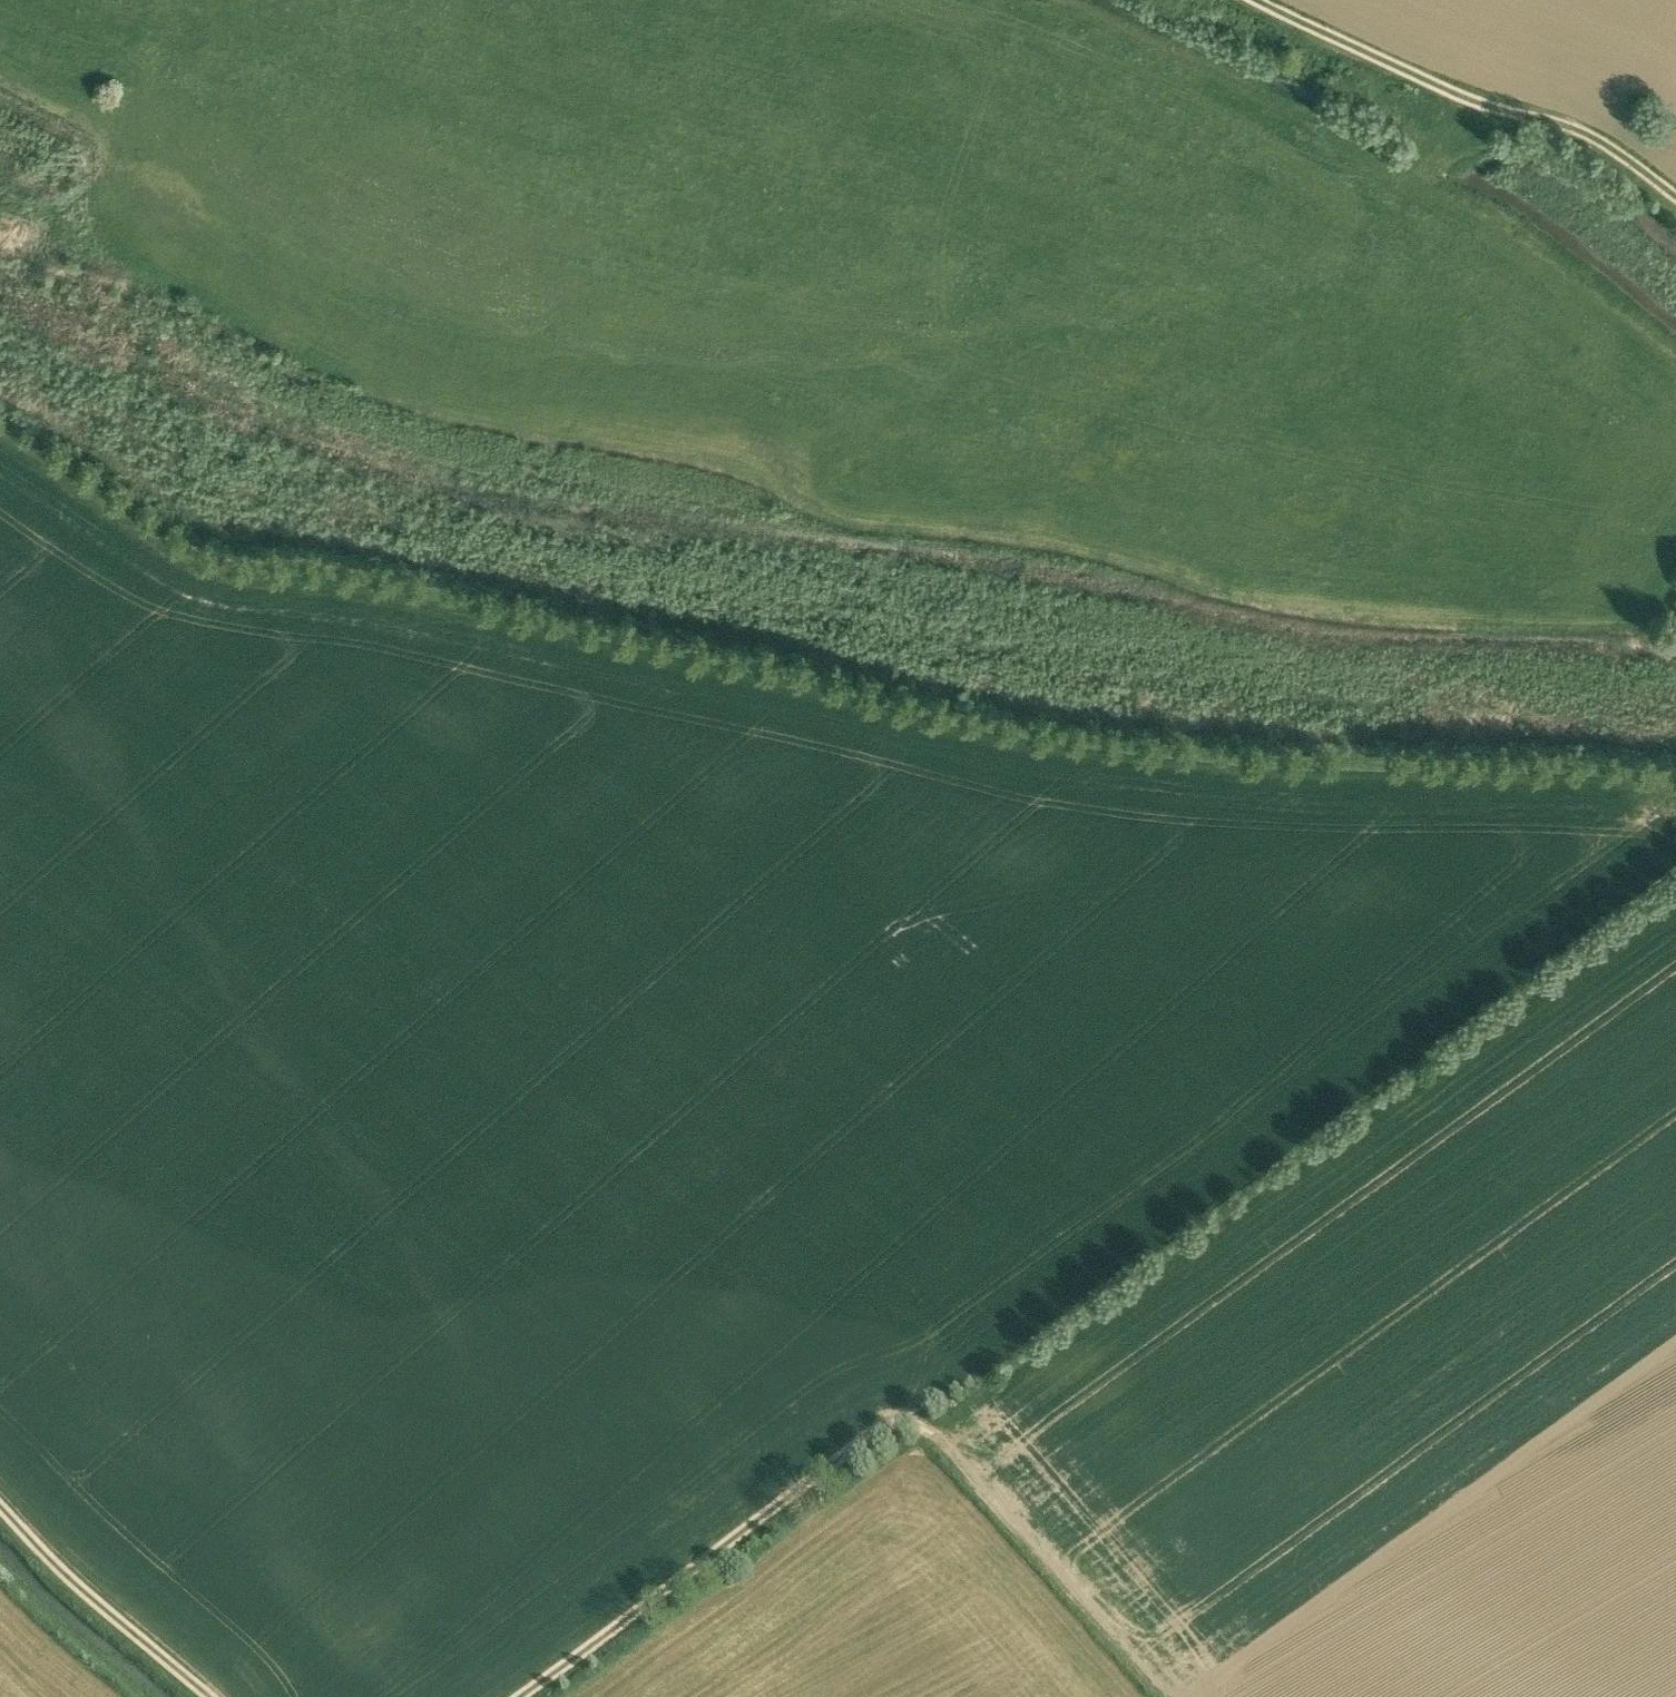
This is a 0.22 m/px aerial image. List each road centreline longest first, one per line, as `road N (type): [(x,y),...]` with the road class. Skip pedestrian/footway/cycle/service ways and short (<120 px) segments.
road 1 (track): [(518,1696),(869,1434),(903,1422),(937,1434)]
road 2 (track): [(1258,0),(1436,84),(1563,123),(1675,195)]
road 3 (track): [(0,1507),(210,1696)]

